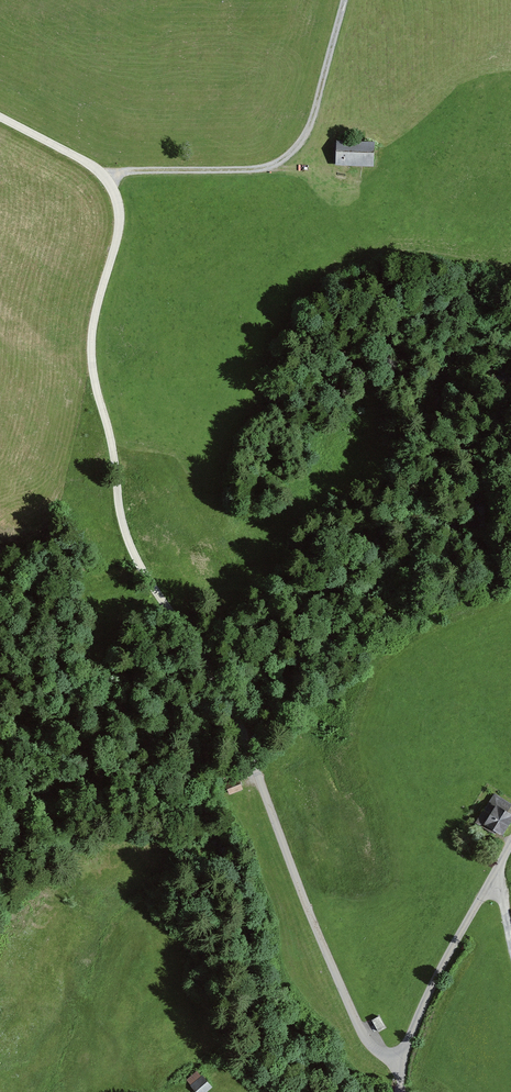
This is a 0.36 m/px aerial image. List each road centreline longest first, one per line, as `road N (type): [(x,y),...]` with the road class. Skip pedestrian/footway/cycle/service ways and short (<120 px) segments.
road 1 (unclassified): [(402,1060),(377,1051),(359,1027),(214,671),(147,577),(124,528),(92,370),(97,310),(119,232),(116,200),(102,178)]
road 2 (unclassified): [(102,178),(258,169),(286,157),(314,116),(346,0)]
road 3 (unclassified): [(488,886),(402,1060)]

